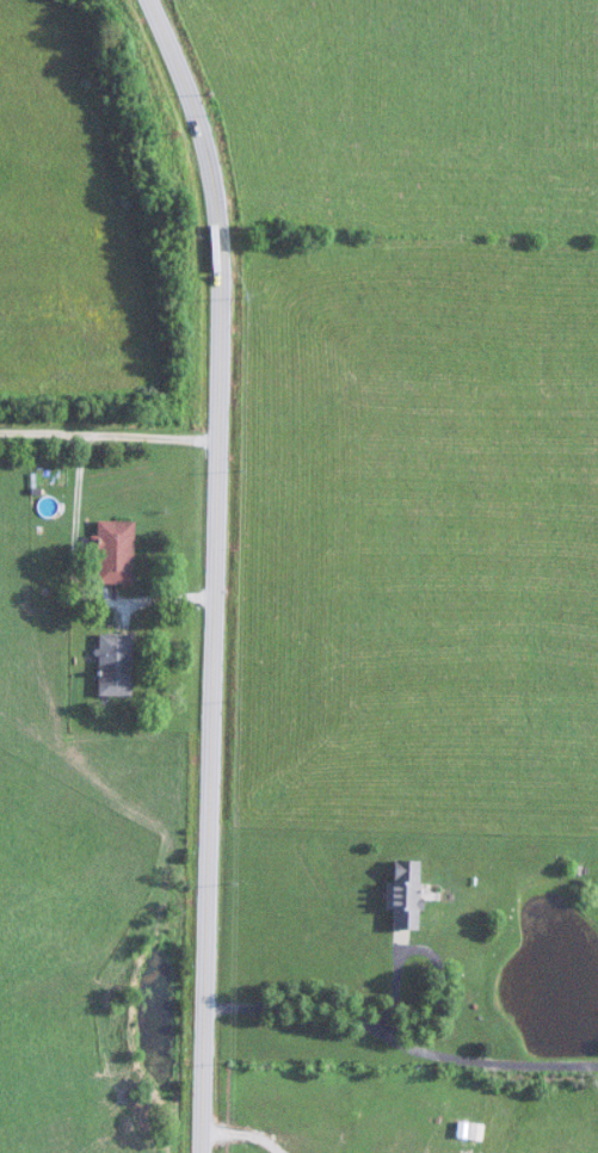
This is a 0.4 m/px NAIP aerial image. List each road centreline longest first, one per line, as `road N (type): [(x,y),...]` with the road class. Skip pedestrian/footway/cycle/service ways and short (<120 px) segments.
road 1 (secondary): [(161,0),(216,147),(230,278),(210,1152)]
road 2 (residential): [(214,1003),(318,1003),(359,1010),(444,1050),(597,1062)]
road 3 (residential): [(229,428),(0,428)]

